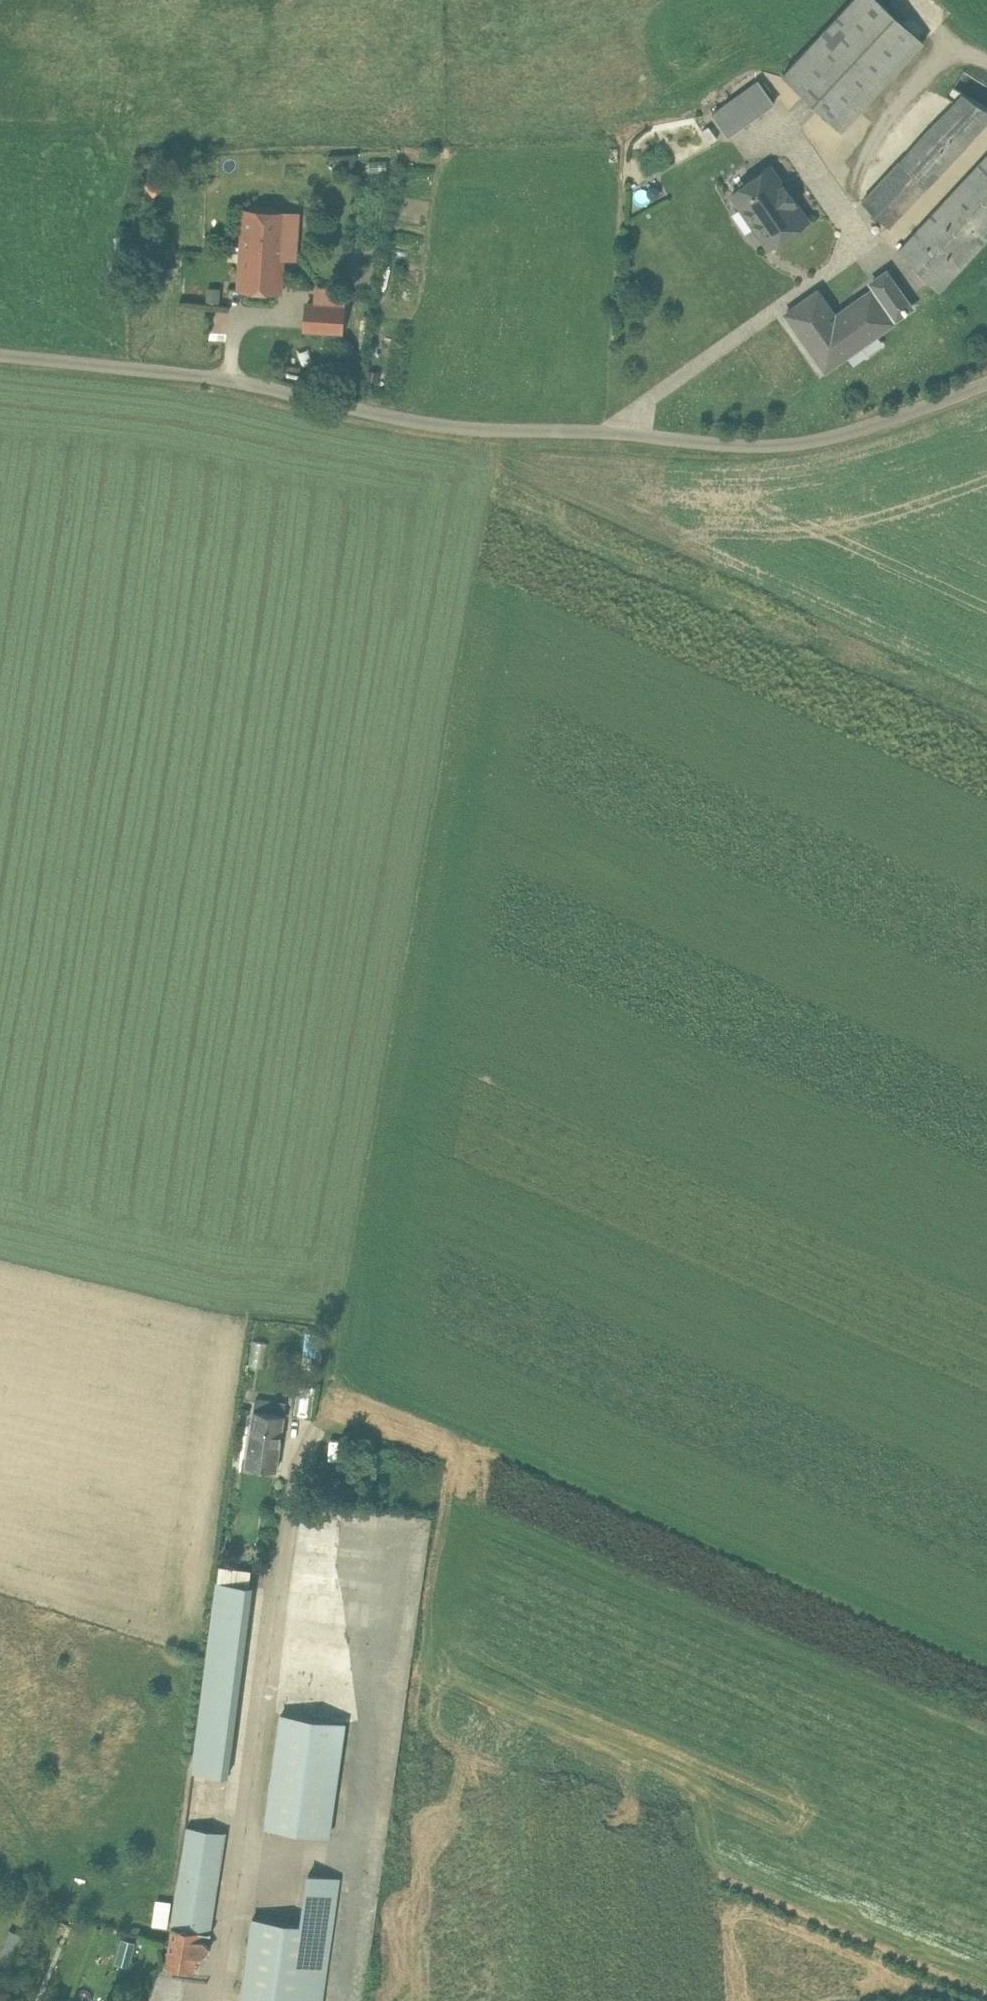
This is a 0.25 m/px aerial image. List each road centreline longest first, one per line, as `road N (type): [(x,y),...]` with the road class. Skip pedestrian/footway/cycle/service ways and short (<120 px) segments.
road 1 (track): [(0,354),(233,380),(480,429),(760,447),(842,436),(986,384)]
road 2 (track): [(624,434),(637,408),(862,249),(817,172),(926,61),(964,47),(986,64)]
road 3 (residential): [(225,2000),(305,1436)]

